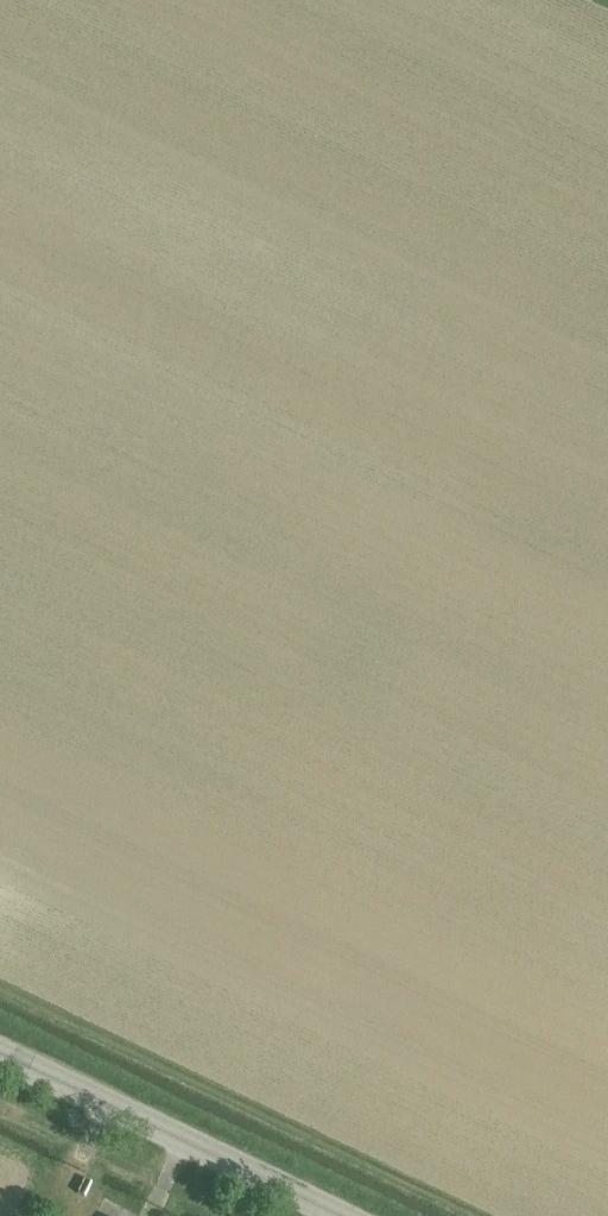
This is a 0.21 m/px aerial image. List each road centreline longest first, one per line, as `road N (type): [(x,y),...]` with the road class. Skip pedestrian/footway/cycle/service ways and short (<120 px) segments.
road 1 (tertiary): [(336,1215),(0,1053)]

